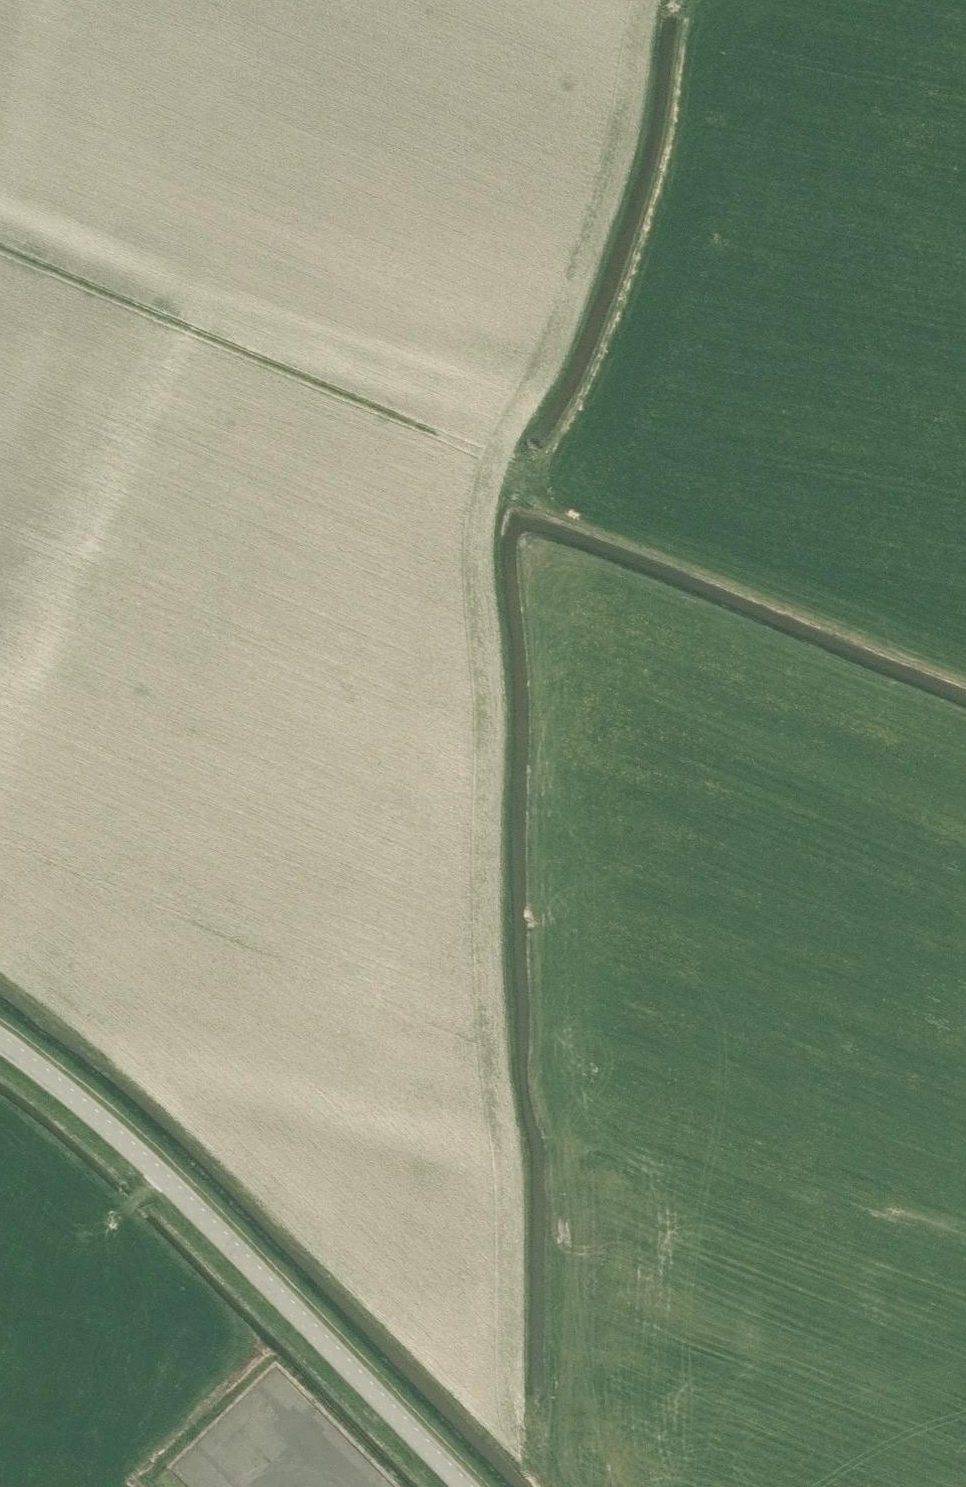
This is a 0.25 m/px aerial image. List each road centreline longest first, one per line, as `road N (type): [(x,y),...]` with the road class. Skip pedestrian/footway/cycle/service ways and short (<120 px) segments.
road 1 (tertiary): [(467,1486),(159,1173),(0,1039)]

